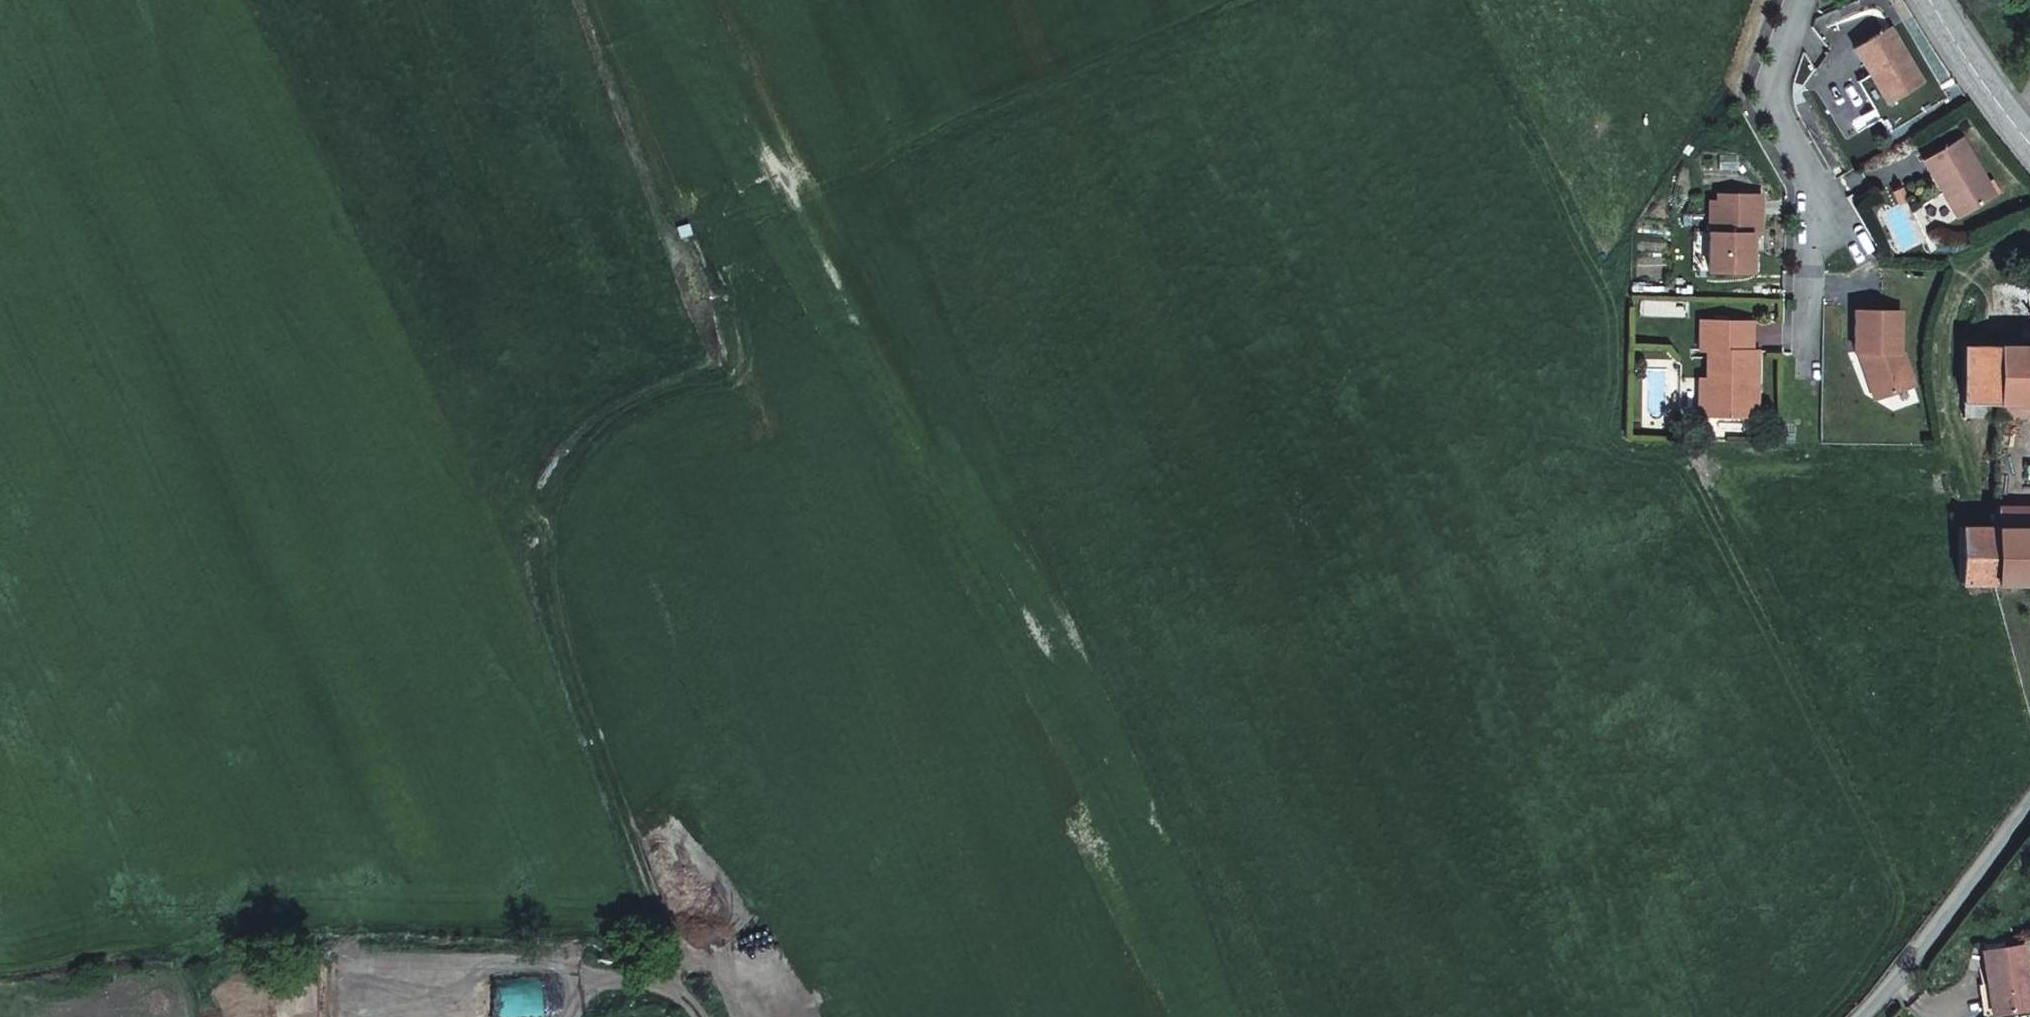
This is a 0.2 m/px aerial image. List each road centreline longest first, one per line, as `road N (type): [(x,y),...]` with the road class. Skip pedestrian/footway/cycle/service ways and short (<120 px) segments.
road 1 (residential): [(1800,0),(1775,75),(1776,108),(1815,186),(1802,334)]
road 2 (unclassified): [(2029,818),(1862,1016)]
road 3 (tertiary): [(2029,141),(1931,0)]

